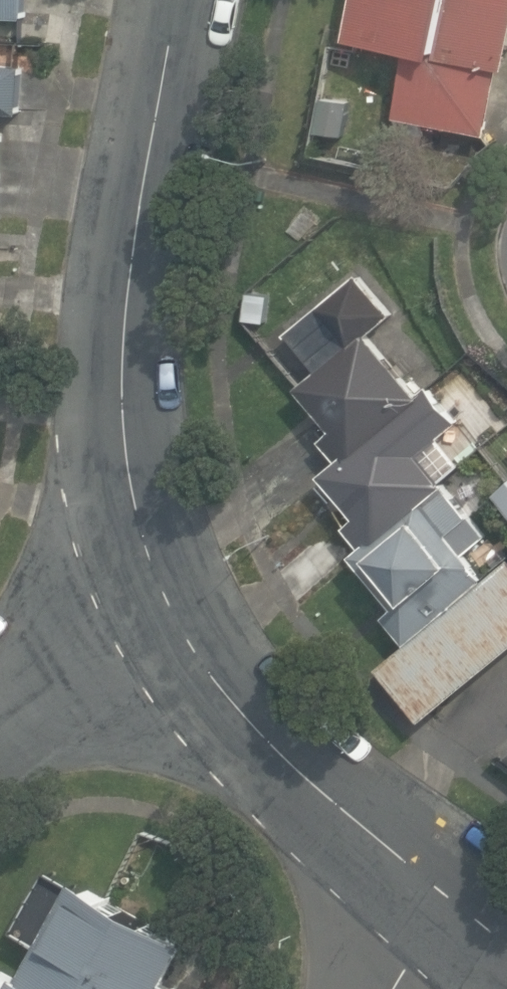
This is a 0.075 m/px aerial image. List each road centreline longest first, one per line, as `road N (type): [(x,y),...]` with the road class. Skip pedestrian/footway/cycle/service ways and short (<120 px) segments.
road 1 (residential): [(182,623),(146,541),(124,423),(143,196),(182,0)]
road 2 (residential): [(447,894),(301,773),(227,696),(182,623)]
road 3 (residential): [(0,722),(182,623)]

